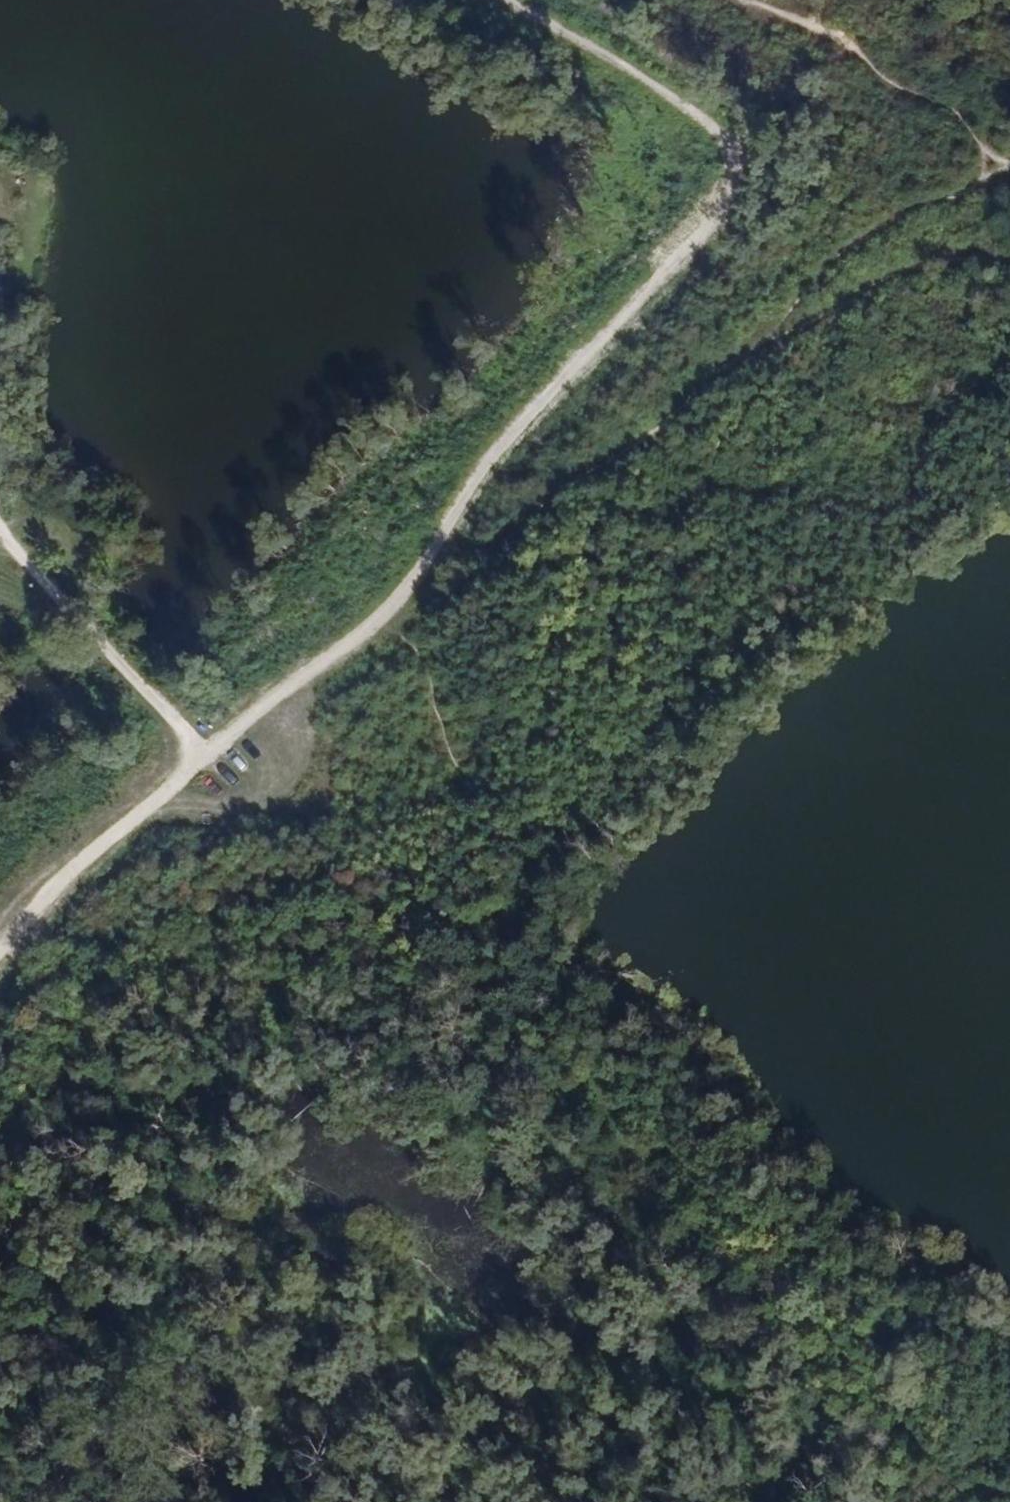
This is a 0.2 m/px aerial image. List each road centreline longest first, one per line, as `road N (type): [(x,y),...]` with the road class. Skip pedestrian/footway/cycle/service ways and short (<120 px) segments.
road 1 (track): [(418,587),(473,478),(712,234),(742,181),(735,155),(494,0)]
road 2 (track): [(0,957),(72,874),(164,803),(284,688),(376,629),(418,587)]
road 3 (track): [(212,758),(0,529)]

